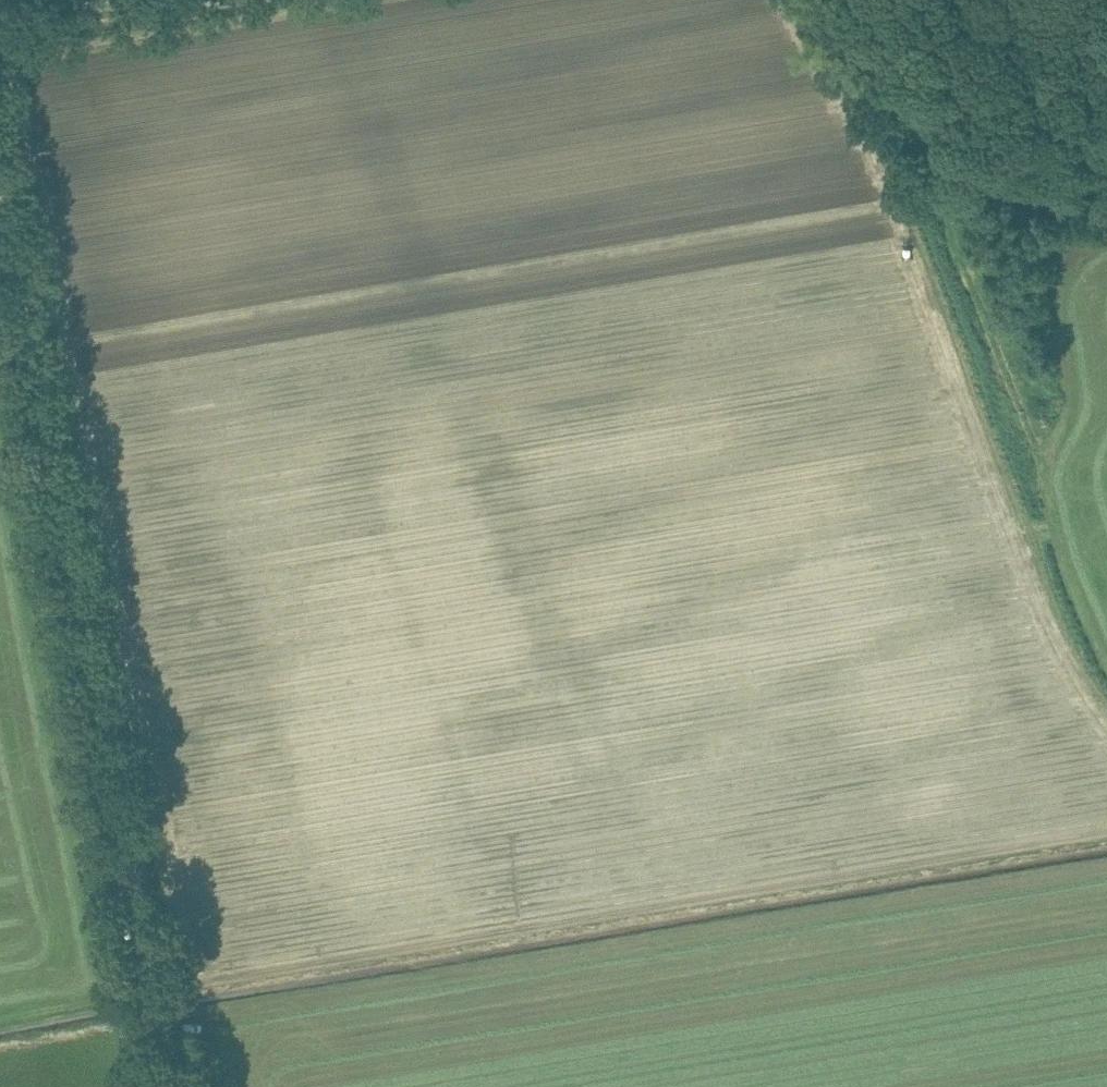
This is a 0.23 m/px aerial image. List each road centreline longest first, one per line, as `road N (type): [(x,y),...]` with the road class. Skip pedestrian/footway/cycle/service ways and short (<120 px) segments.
road 1 (unclassified): [(158,1086),(0,218)]
road 2 (unclassified): [(0,21),(126,0)]

